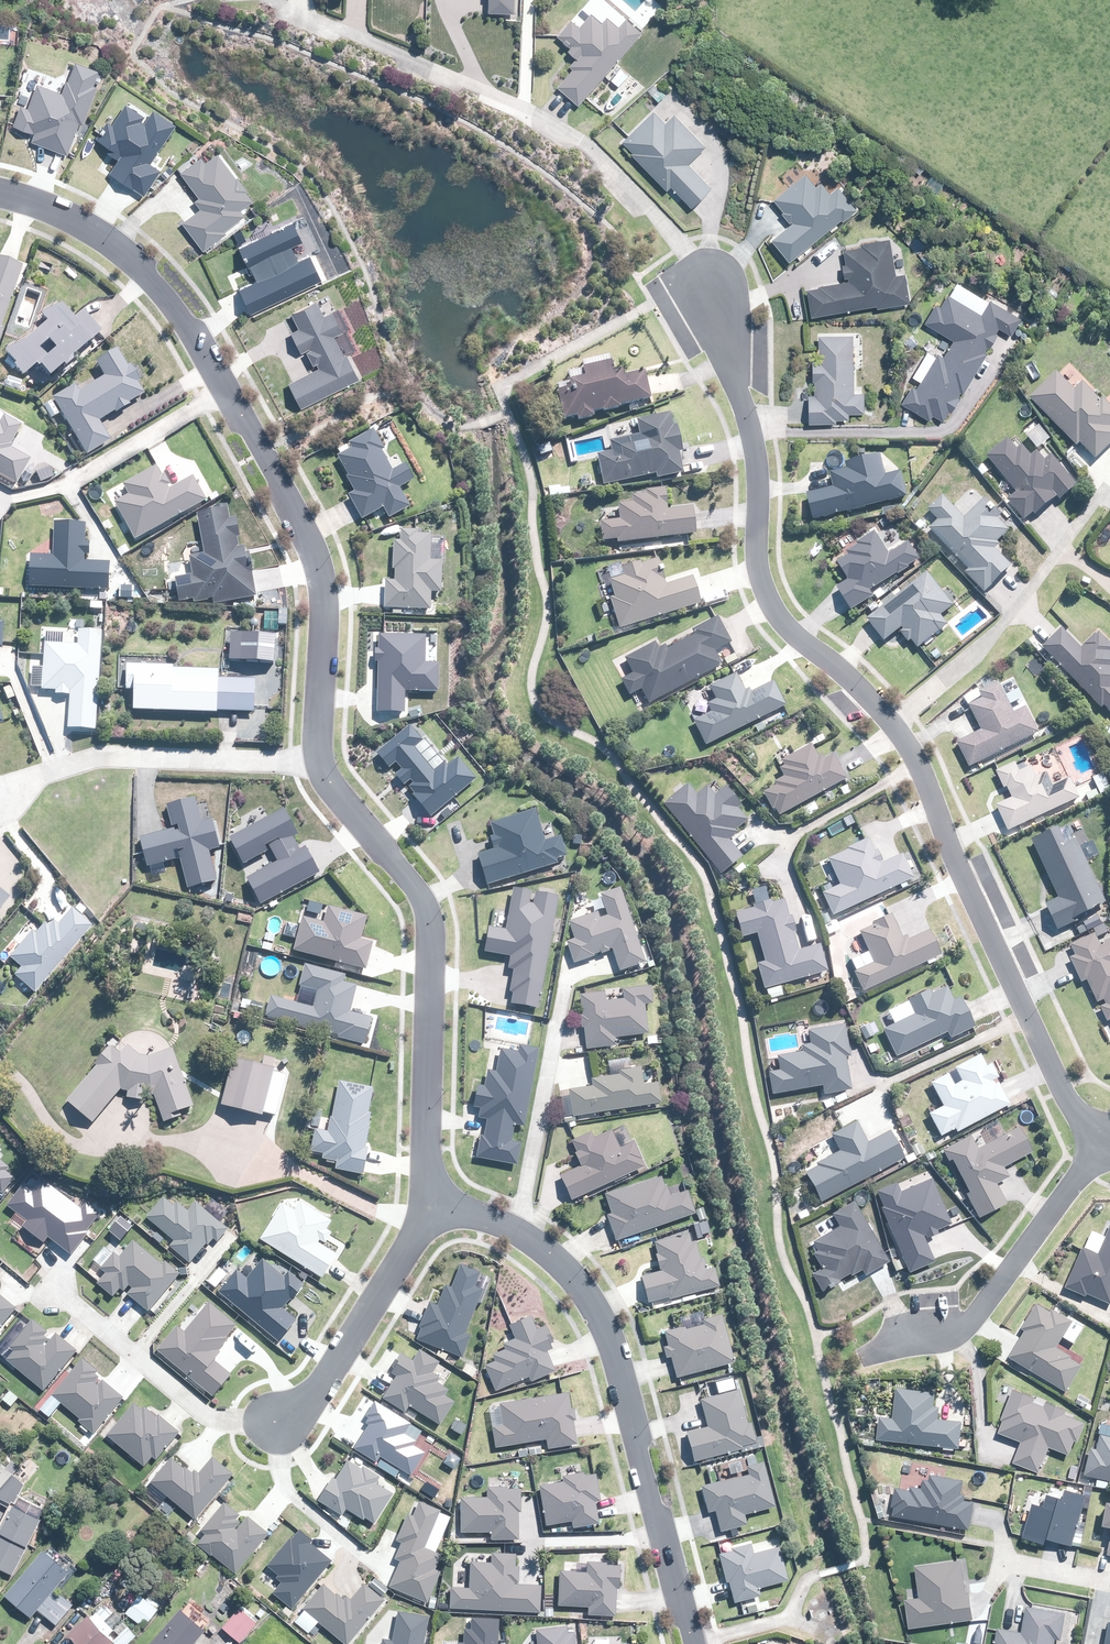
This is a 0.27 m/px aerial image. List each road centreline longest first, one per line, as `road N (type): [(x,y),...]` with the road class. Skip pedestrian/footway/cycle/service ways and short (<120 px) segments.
road 1 (residential): [(318,760),(324,602),(307,553),(190,326),(134,262),(87,225),(0,192)]
road 2 (residential): [(420,1208),(515,1230),(585,1291),(621,1367),(693,1643)]
road 3 (residential): [(265,0),(532,112),(571,137),(605,161),(694,283)]
road 4 (residential): [(888,723),(845,671),(775,614),(759,578),(754,441),(734,359),(694,283)]
road 5 (residential): [(420,1208),(429,919),(318,760)]
road 6 (residential): [(1104,1138),(1059,1086),(909,748),(888,723)]
road 7 (residential): [(859,1358),(941,1333),(974,1311),(1104,1138)]
road 8 (residential): [(318,760),(105,757),(66,764),(0,799)]
road 9 (residential): [(1108,484),(1019,605),(966,661),(888,723)]
road 10 (residential): [(47,1284),(218,1420),(274,1429)]
road 11 (residential): [(274,1429),(306,1410),(412,1240),(420,1208)]

